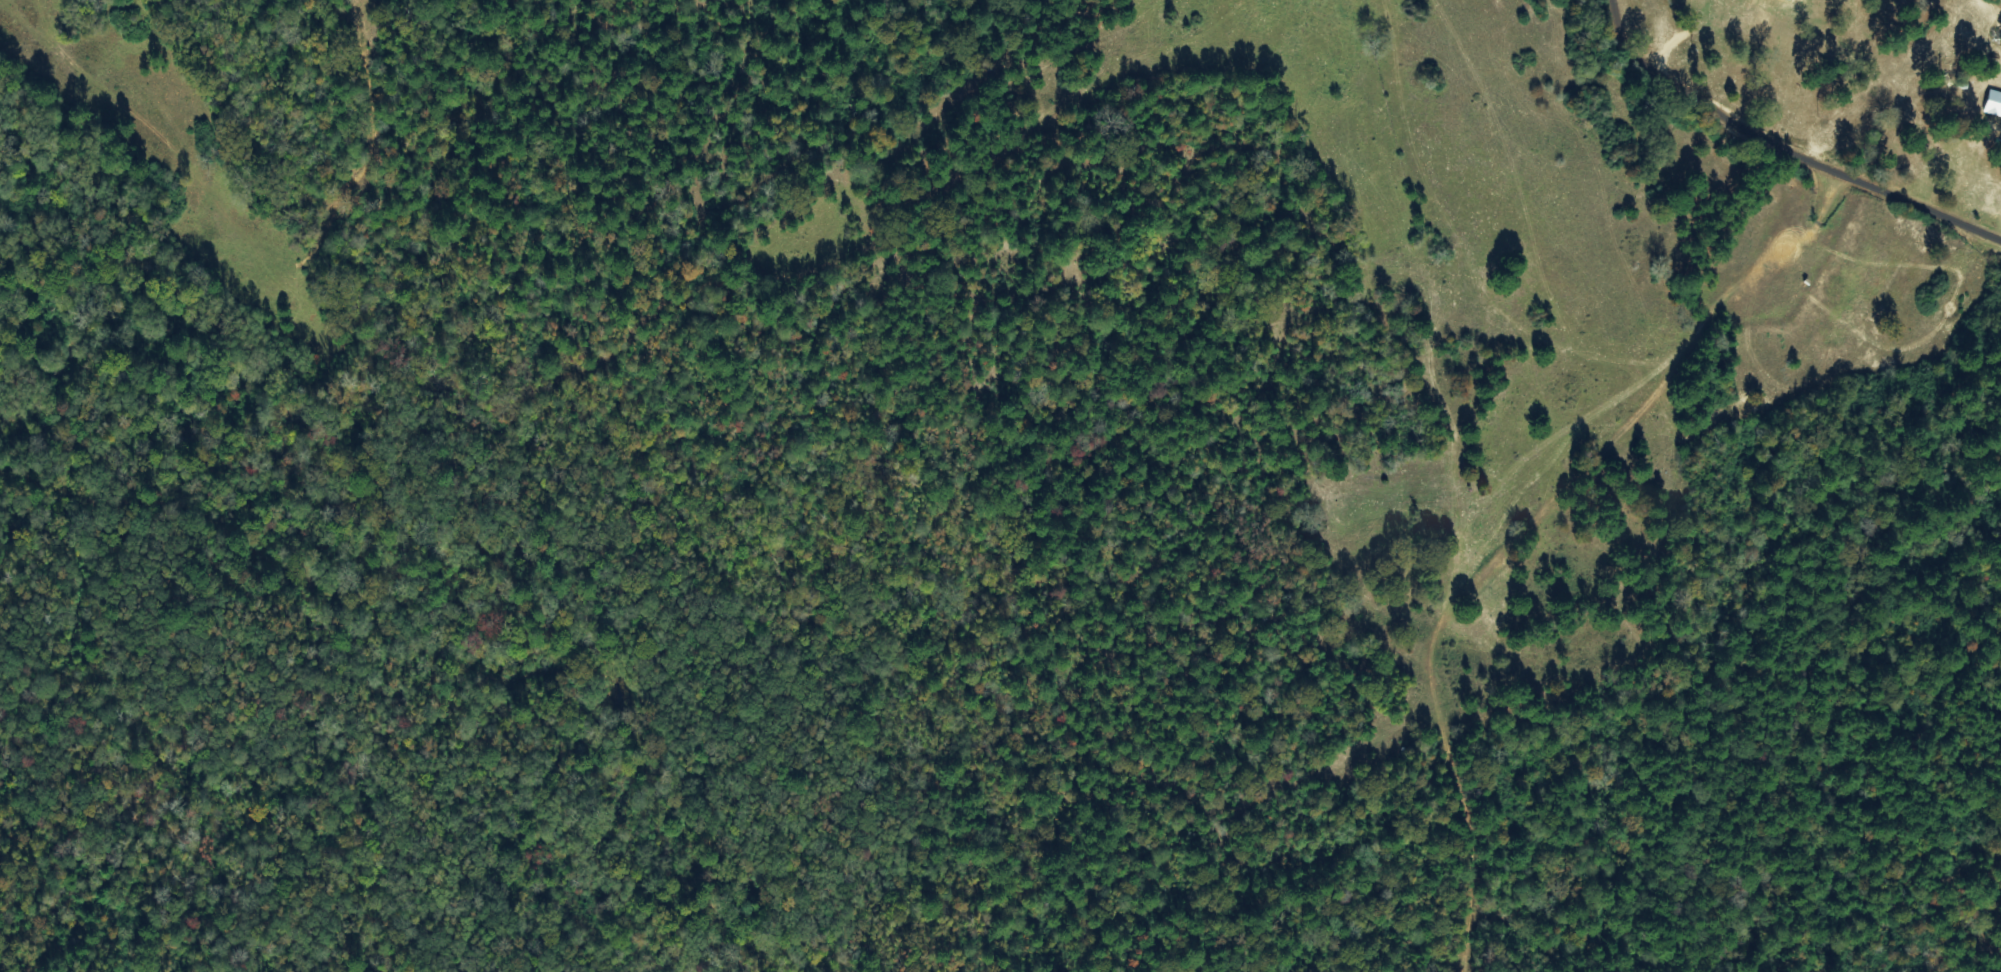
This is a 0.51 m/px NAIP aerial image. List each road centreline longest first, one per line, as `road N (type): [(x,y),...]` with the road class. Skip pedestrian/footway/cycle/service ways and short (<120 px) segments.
road 1 (residential): [(2000,250),(1819,204),(1680,129),(1589,0)]

